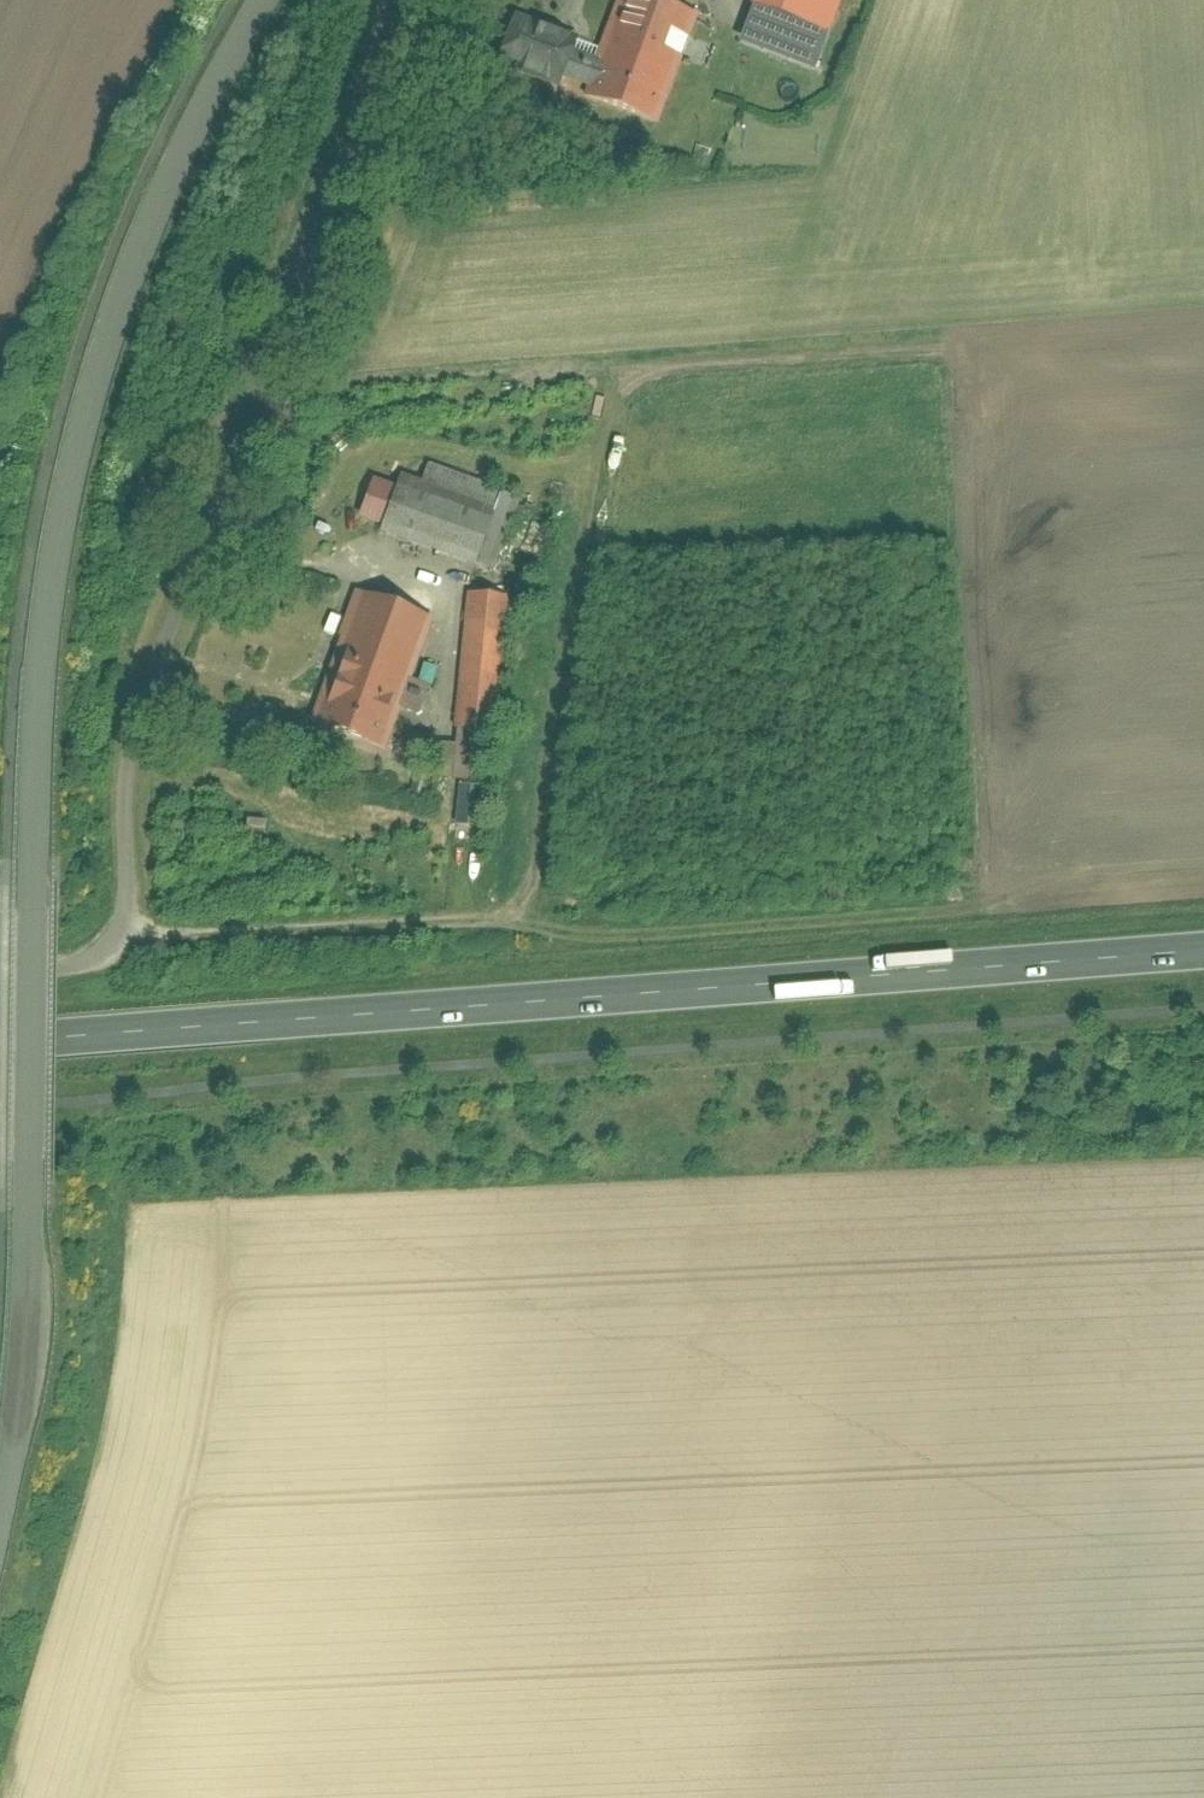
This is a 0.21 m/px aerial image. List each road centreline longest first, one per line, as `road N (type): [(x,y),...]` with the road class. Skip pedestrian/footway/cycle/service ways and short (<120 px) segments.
road 1 (tertiary): [(268,0),(223,76),(110,328),(59,526),(32,773),(28,1368),(0,1514)]
road 2 (primary): [(1203,955),(0,1048)]
road 3 (unclassified): [(0,974),(77,968),(104,959),(122,936),(134,736),(352,121),(406,0)]
road 4 (track): [(122,936),(174,945),(482,927),(510,918),(527,898),(562,652),(595,503),(623,448),(651,419),(691,398),(754,378),(808,373)]

